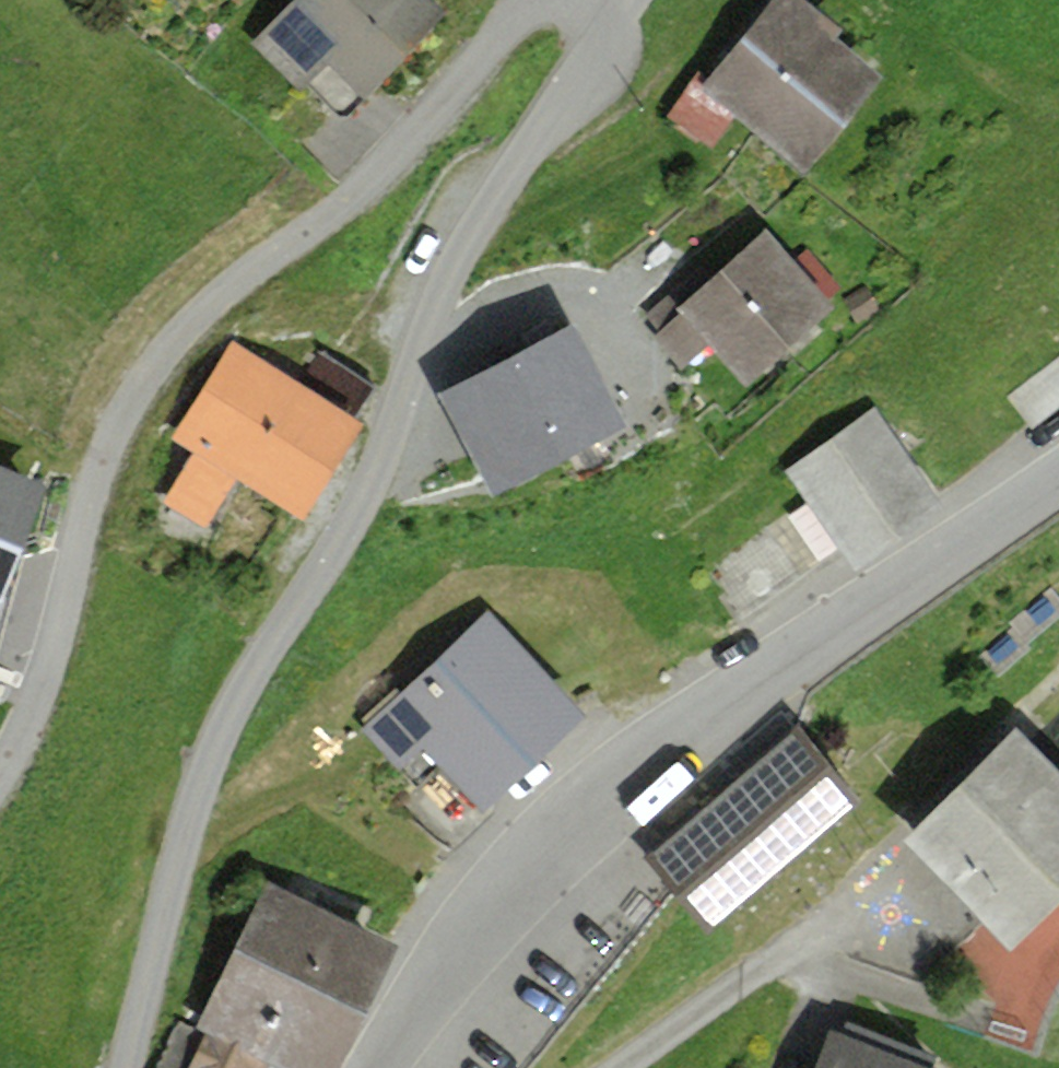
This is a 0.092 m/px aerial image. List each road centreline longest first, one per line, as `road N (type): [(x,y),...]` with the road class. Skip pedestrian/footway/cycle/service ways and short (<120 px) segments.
road 1 (track): [(628,0),(461,251),(423,337),(383,467),(231,716),(194,812),(133,1067)]
road 2 (track): [(0,780),(42,697),(126,408),(172,344),(383,173),(514,19),(542,0)]
road 3 (residential): [(375,1067),(473,927),(544,849),(813,643),(1058,477)]
road 4 (track): [(621,1067),(889,880)]

